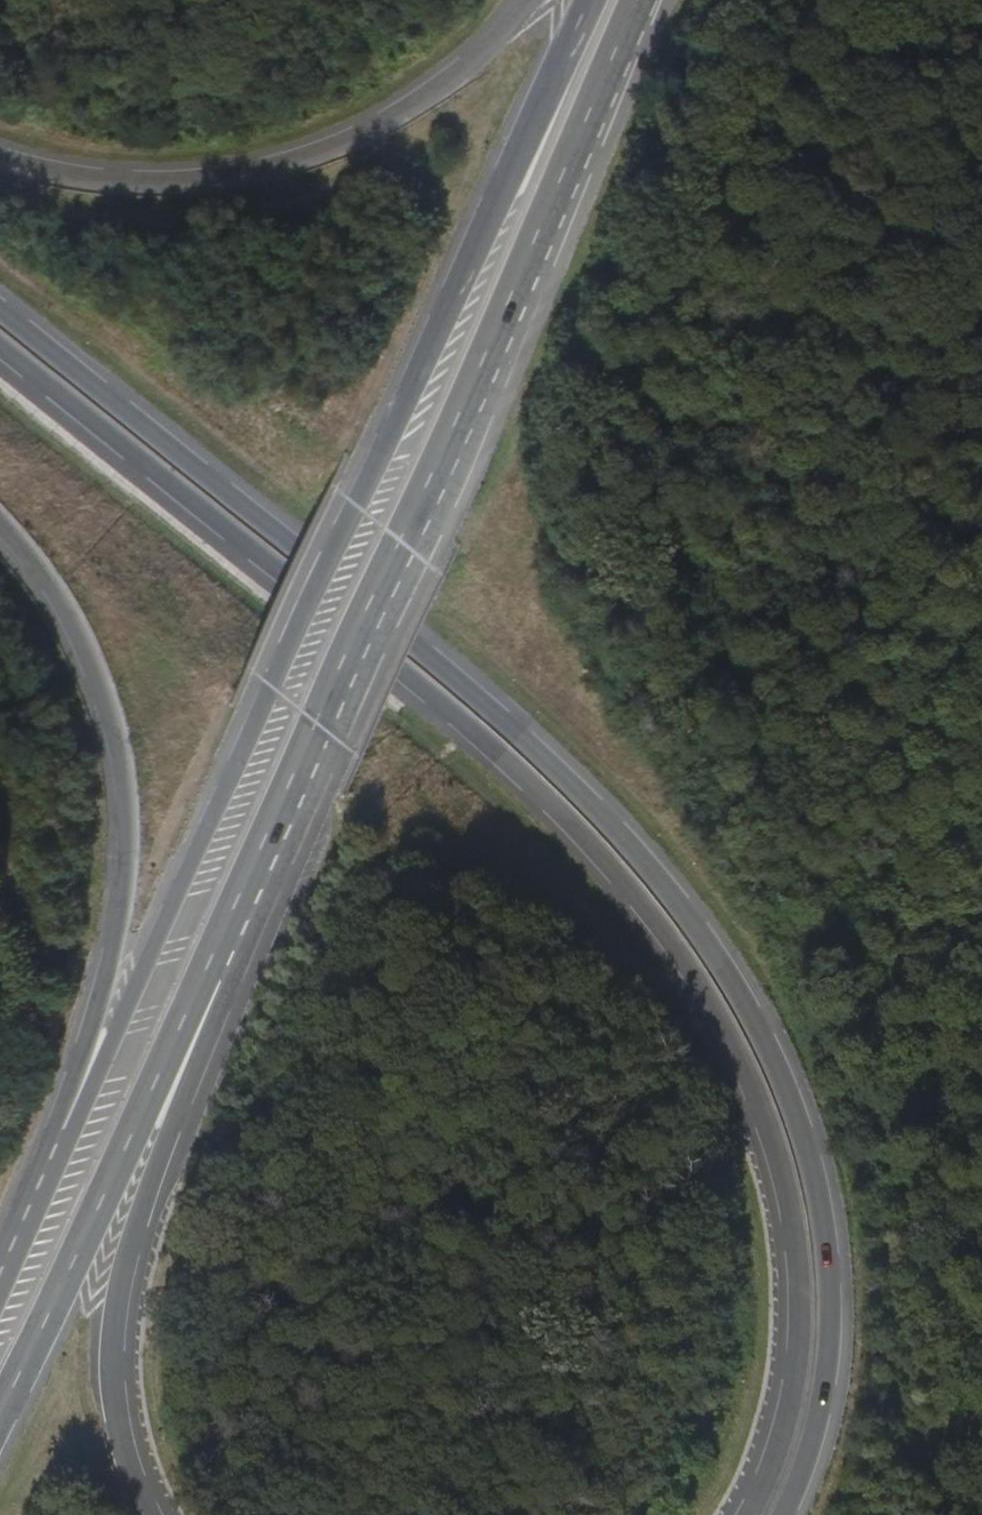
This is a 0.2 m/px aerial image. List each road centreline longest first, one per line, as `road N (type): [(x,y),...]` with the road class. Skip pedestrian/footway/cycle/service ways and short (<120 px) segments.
road 1 (primary): [(784,1514),(828,1380),(826,1226),(777,1068),(693,921),(611,823),(498,715),(0,310)]
road 2 (primary): [(0,348),(483,738),(588,840),(698,979),(769,1129),(802,1284),(794,1390),(767,1480),(748,1514)]
road 3 (primary): [(591,0),(87,1100),(65,1129)]
road 4 (primary): [(205,973),(639,0)]
road 5 (primary): [(0,518),(72,618),(109,704),(126,786),(116,933),(65,1129)]
road 6 (primary): [(530,0),(487,50),(428,93),(309,157),(214,180),(153,182),(0,158)]
road 7 (primary): [(150,1514),(118,1420),(115,1318),(139,1219),(214,1021),(205,973)]
road 8 (primary): [(0,1412),(205,973)]
road 9 (primary): [(65,1129),(0,1274)]

